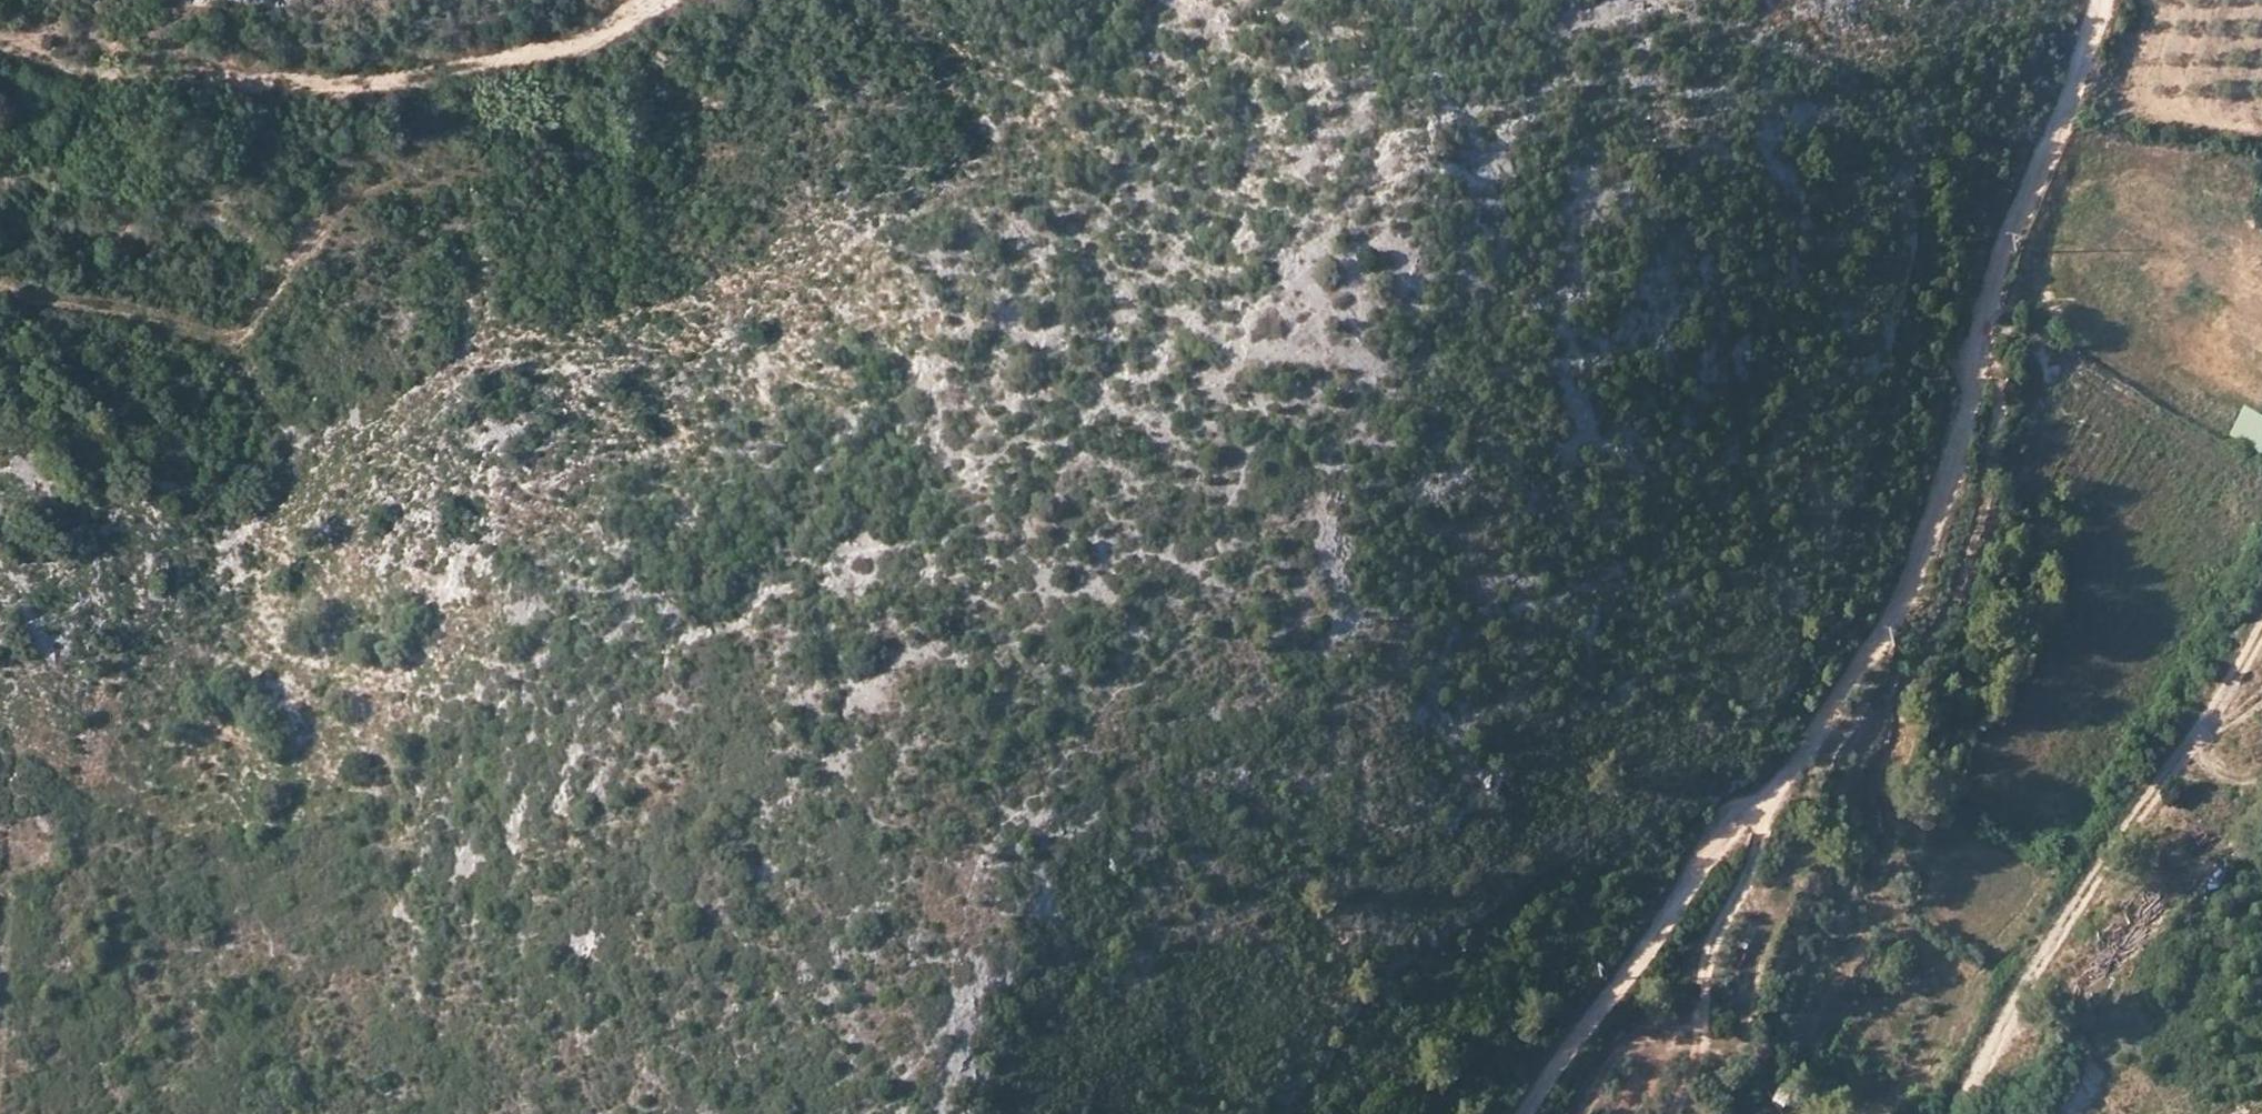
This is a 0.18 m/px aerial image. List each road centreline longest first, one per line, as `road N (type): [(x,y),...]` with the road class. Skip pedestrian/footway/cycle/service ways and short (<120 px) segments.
road 1 (track): [(2096,0),(2010,256),(1922,565),(1730,867),(1534,1113)]
road 2 (track): [(2261,617),(1951,1113)]

